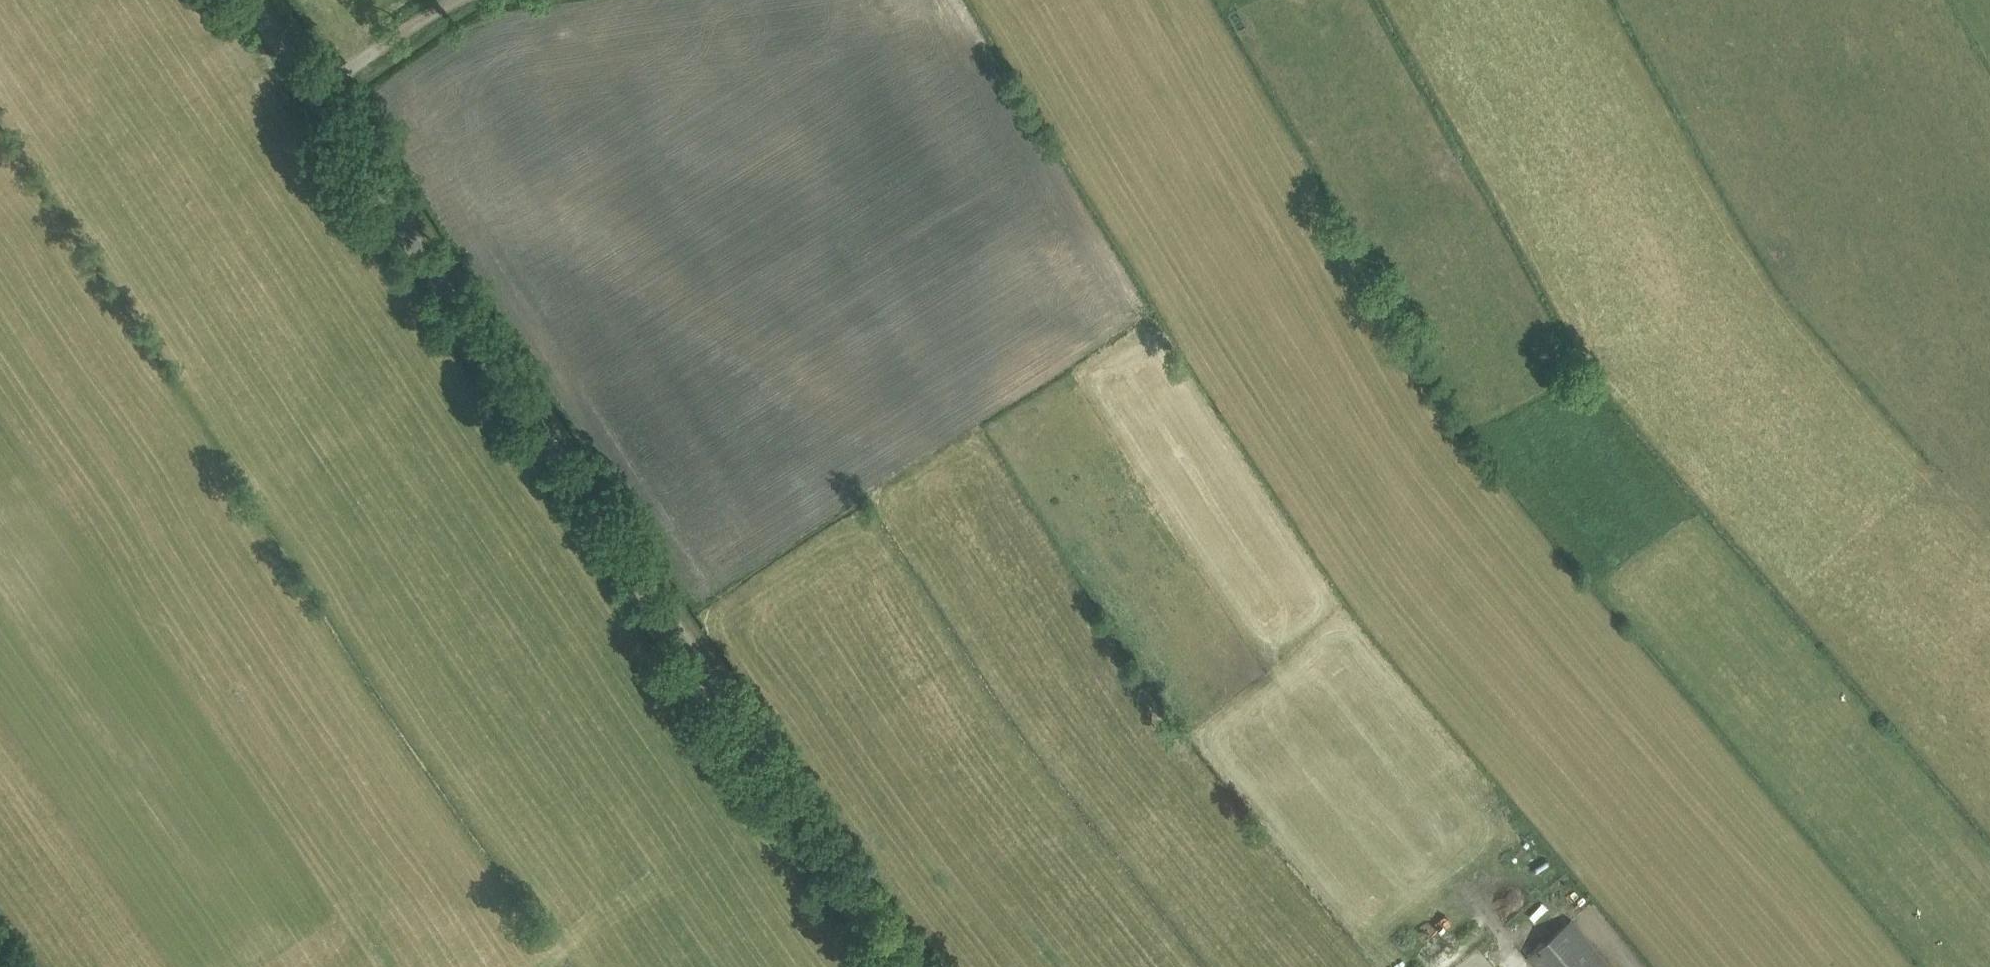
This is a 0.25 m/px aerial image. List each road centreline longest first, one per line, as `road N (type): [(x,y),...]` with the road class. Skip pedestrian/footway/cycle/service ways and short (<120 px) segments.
road 1 (unclassified): [(913,966),(803,828),(581,506),(250,0)]
road 2 (track): [(315,102),(443,0)]

